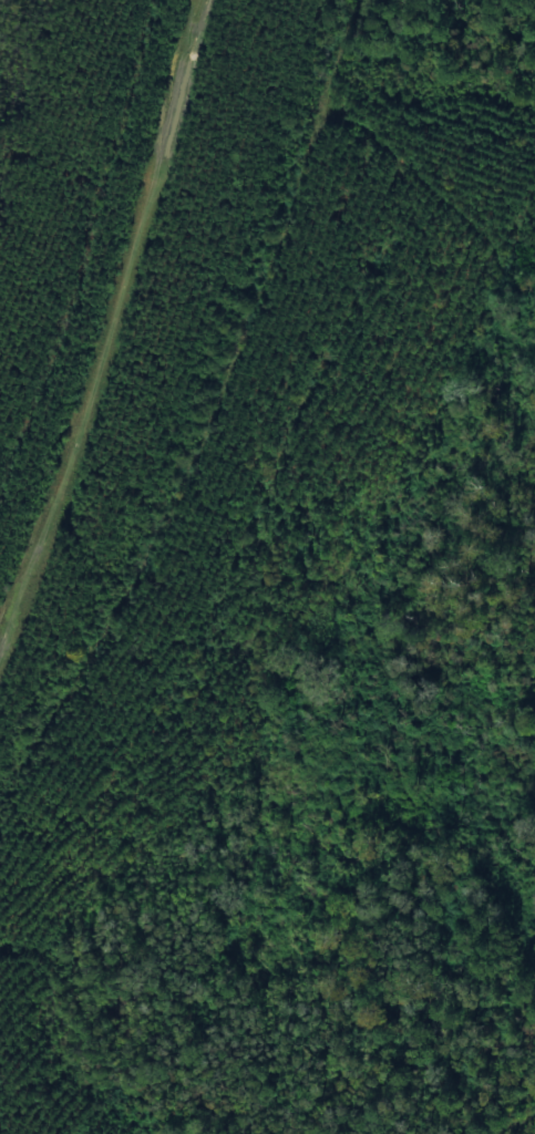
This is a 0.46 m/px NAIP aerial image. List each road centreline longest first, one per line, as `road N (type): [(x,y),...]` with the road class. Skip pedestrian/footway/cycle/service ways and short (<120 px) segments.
road 1 (track): [(369,0),(310,213),(168,553),(0,830)]

